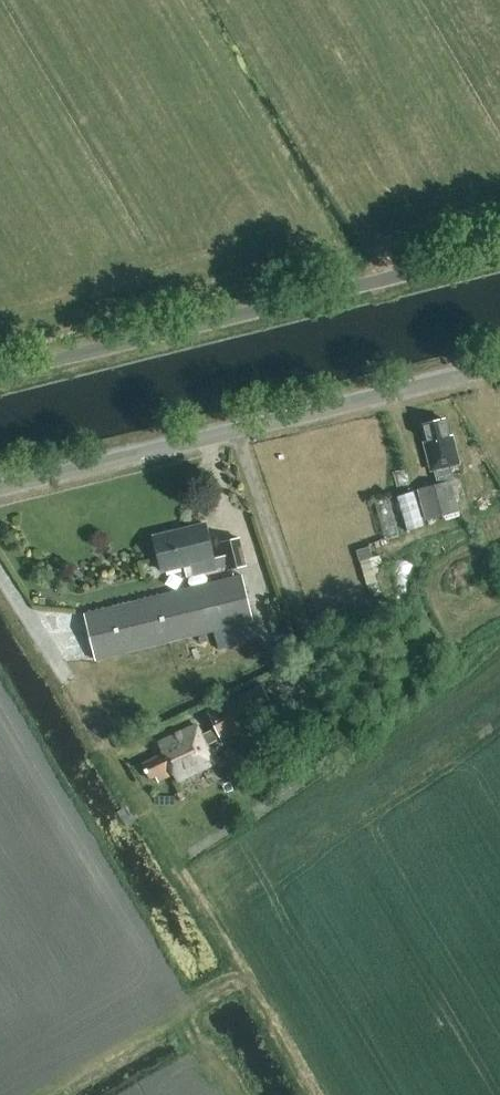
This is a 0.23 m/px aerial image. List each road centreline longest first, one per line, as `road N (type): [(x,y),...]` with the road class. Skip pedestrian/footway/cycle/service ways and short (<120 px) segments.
road 1 (unclassified): [(0,489),(499,367)]
road 2 (unclassified): [(0,371),(499,250)]

